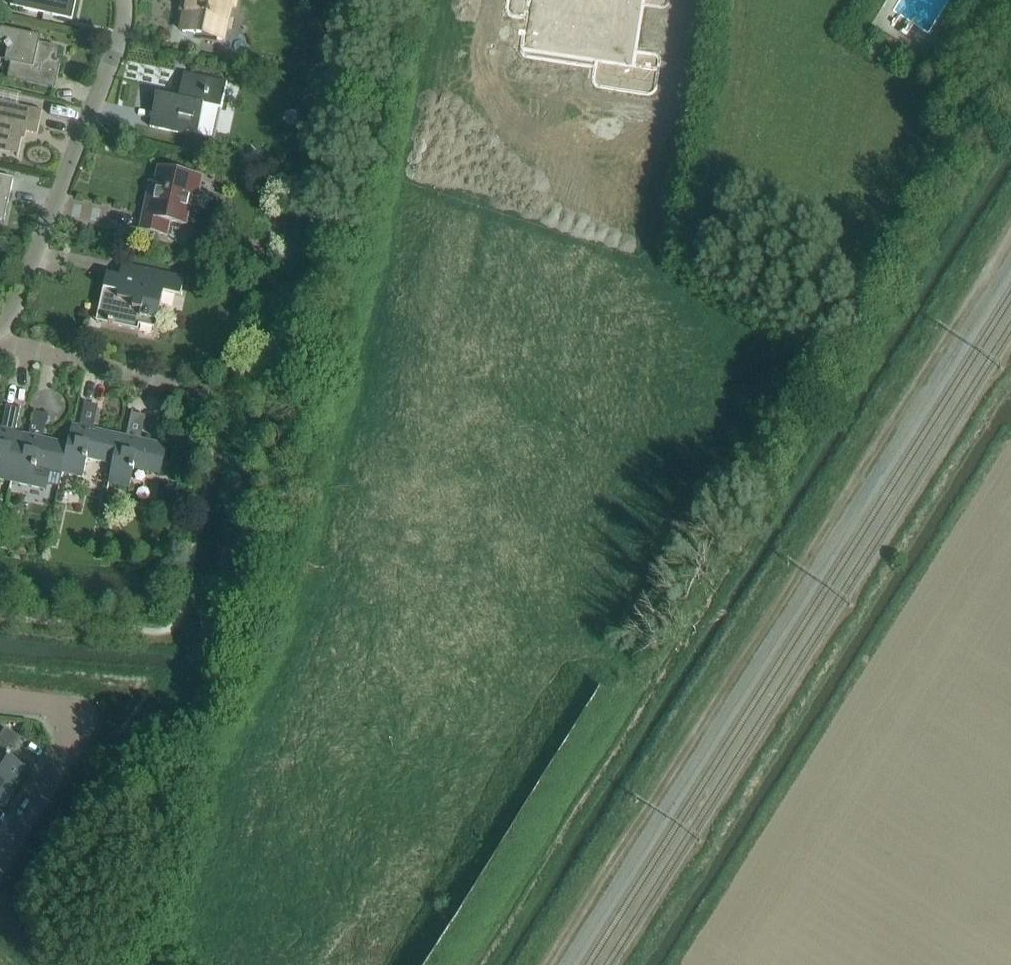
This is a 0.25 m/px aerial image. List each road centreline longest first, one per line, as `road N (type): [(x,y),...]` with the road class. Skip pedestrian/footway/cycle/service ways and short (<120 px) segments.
road 1 (track): [(547,964),(1010,231)]
road 2 (residential): [(0,343),(125,21),(124,0)]
road 3 (residential): [(0,697),(63,709),(73,735),(0,860)]
road 4 (residential): [(203,391),(0,343)]

